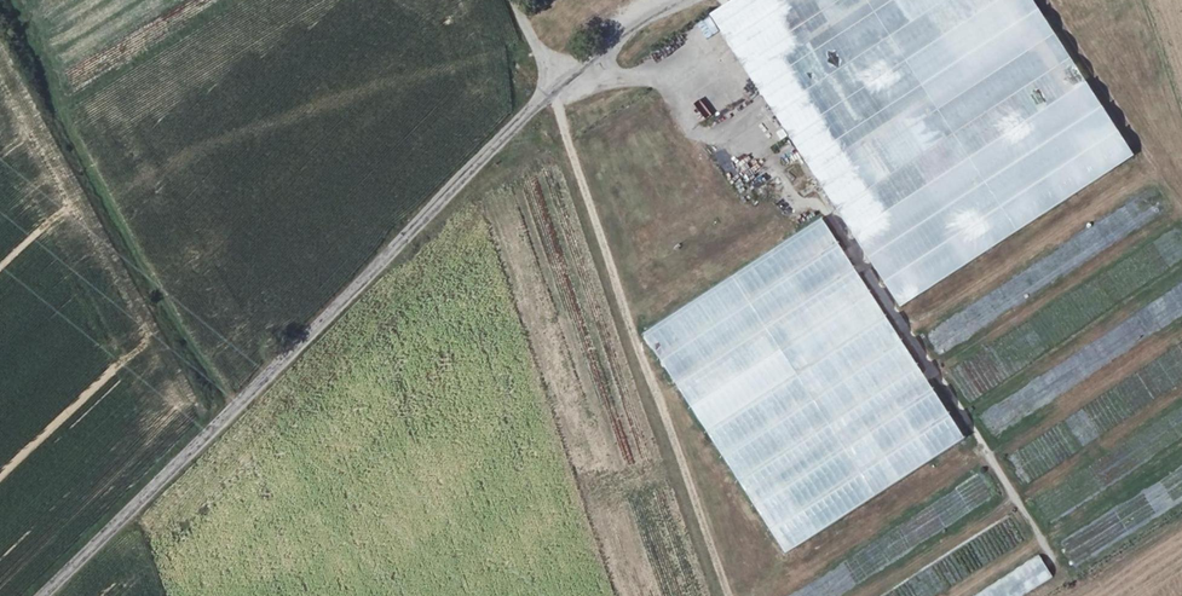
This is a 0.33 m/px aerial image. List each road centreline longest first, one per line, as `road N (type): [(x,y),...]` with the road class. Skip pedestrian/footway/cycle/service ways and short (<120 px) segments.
road 1 (unclassified): [(44,595),(530,109),(622,36),(683,0)]
road 2 (track): [(553,91),(731,595)]

